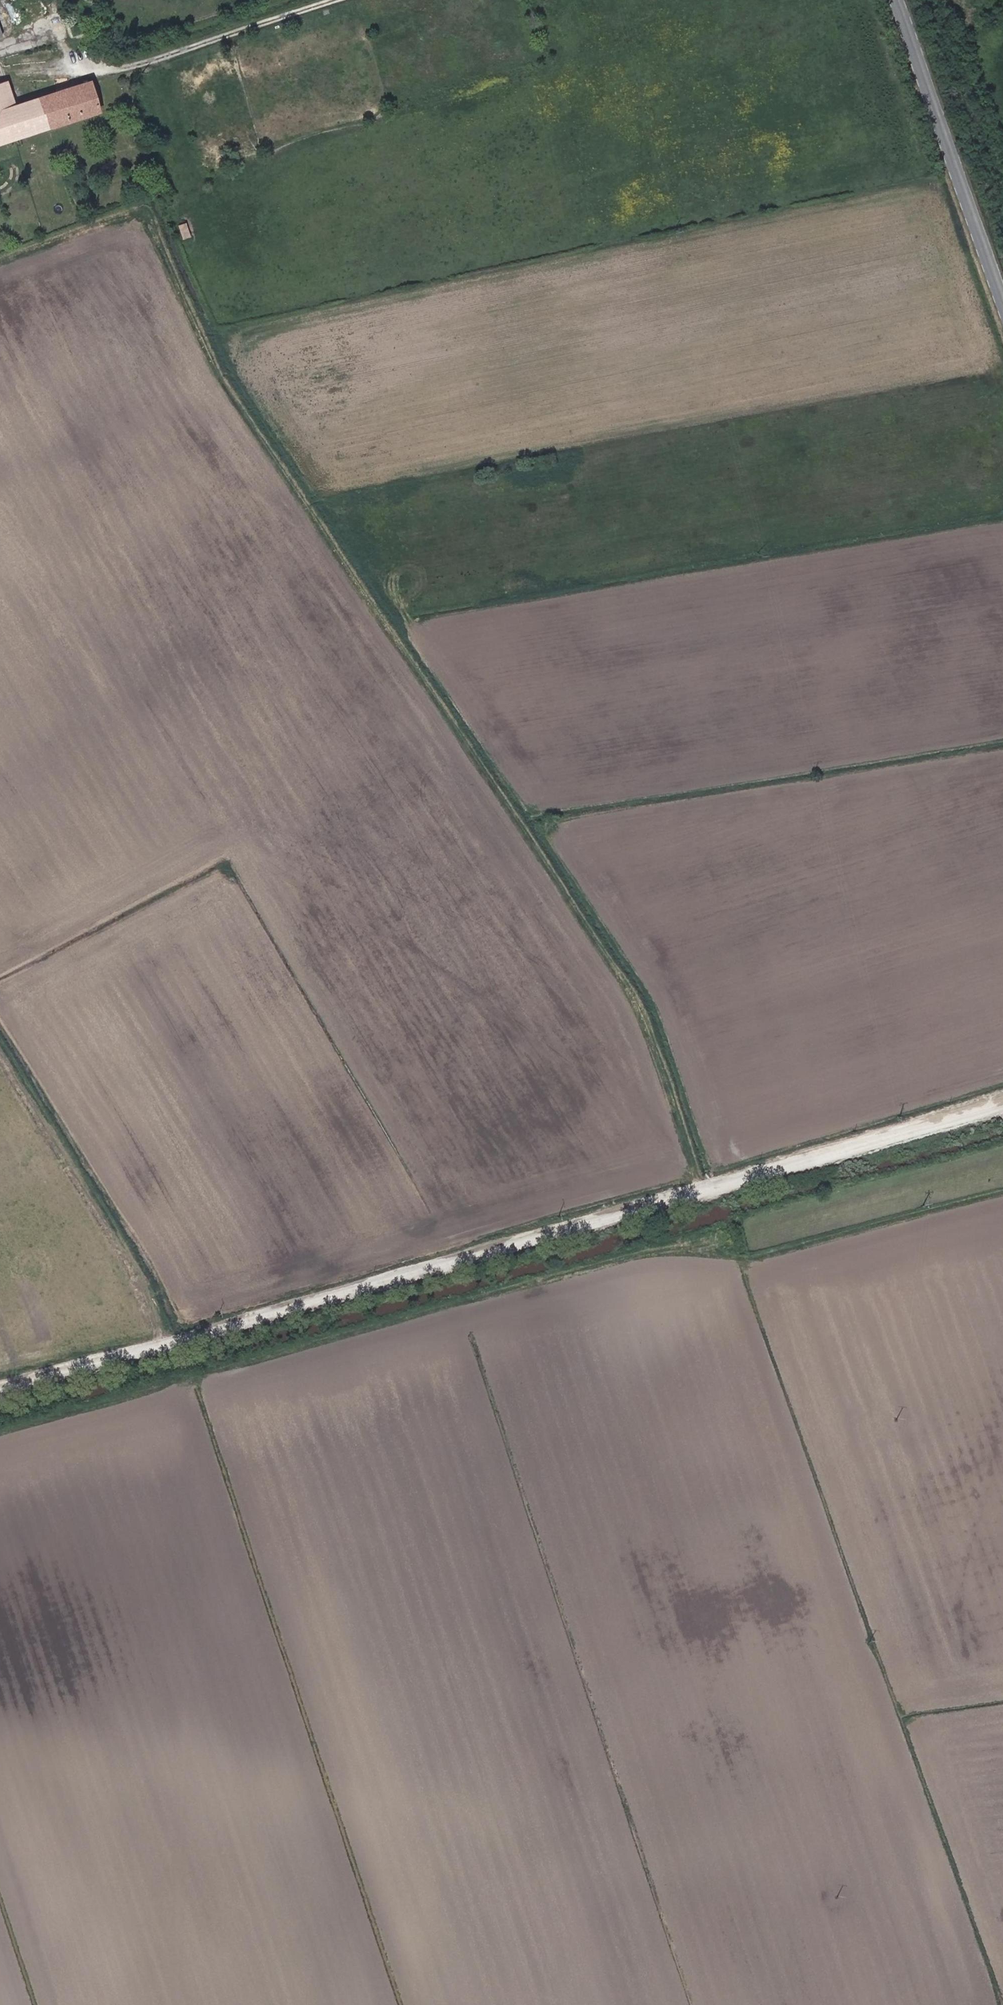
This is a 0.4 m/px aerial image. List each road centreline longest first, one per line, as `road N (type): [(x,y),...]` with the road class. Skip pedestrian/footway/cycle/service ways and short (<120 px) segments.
road 1 (track): [(1002,1095),(0,1384)]
road 2 (tertiary): [(1002,303),(895,0)]

